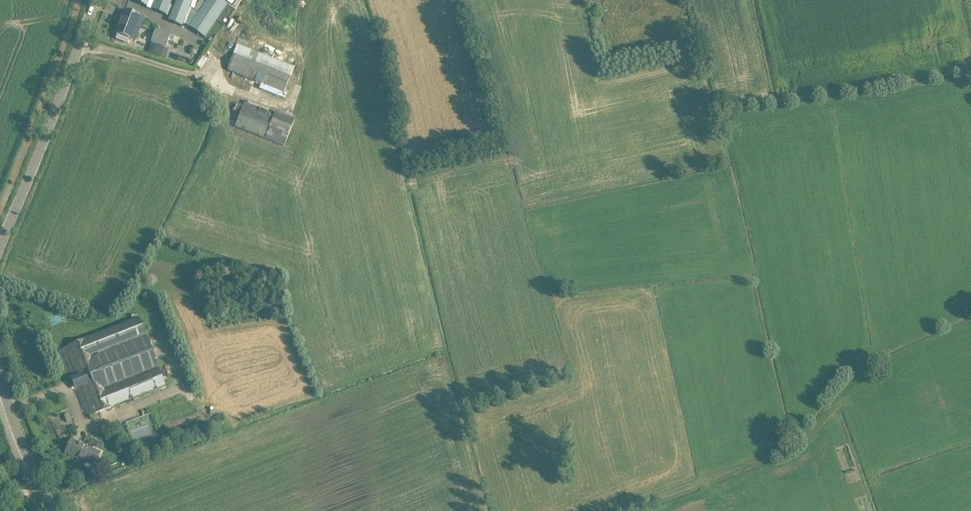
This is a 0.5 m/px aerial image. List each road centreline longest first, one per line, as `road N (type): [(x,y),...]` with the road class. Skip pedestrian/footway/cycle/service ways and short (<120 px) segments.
road 1 (tertiary): [(0,250),(96,0)]
road 2 (tertiary): [(57,510),(15,423),(0,365)]

